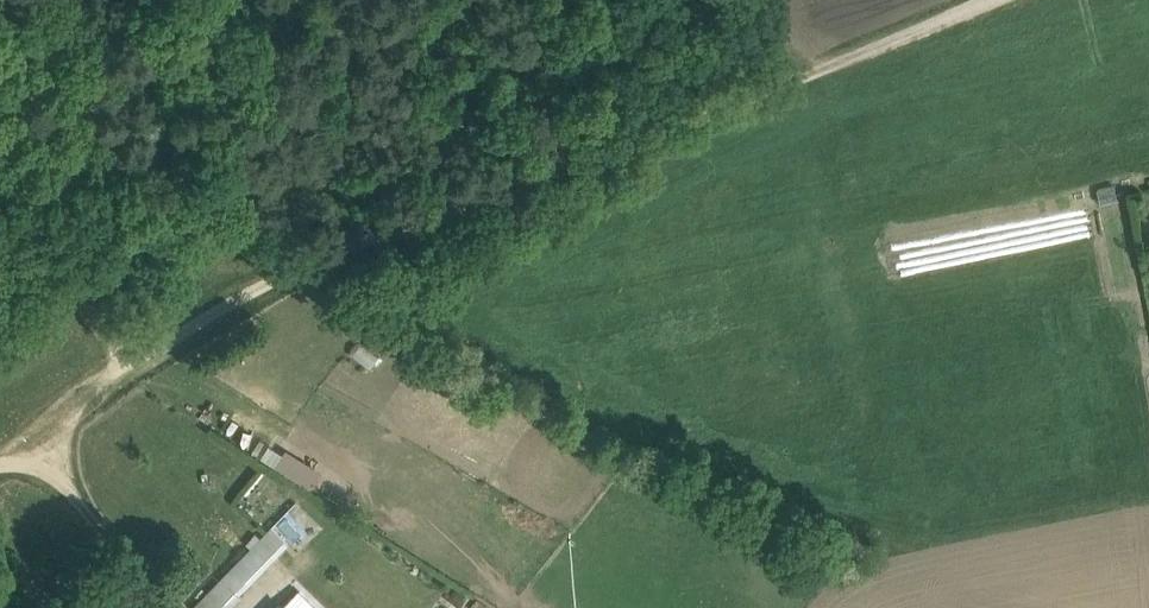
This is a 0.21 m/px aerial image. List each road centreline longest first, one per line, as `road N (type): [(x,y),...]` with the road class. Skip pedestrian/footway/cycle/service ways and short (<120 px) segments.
road 1 (track): [(180,607),(52,474),(84,399),(124,369),(276,278),(996,0)]

